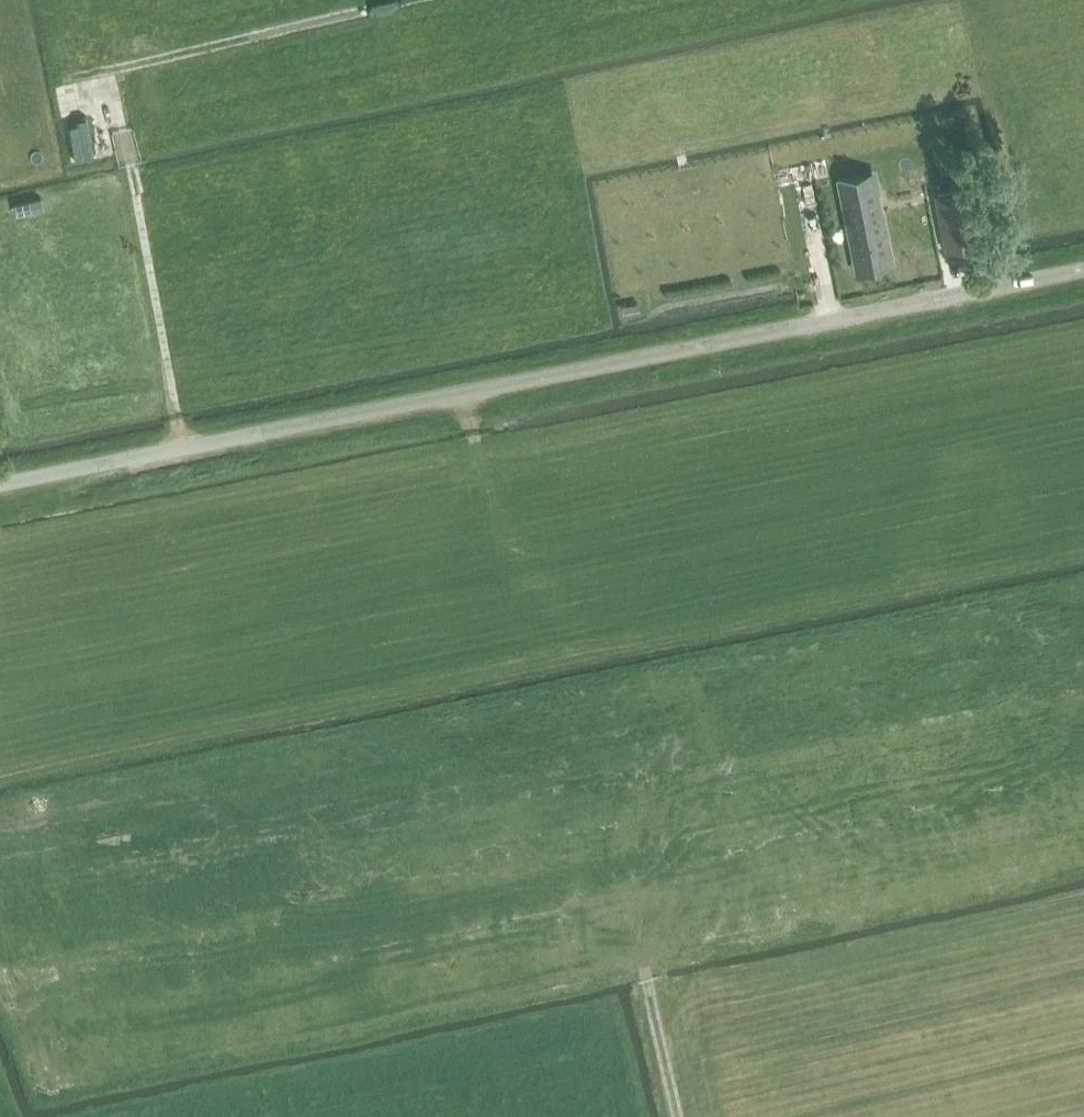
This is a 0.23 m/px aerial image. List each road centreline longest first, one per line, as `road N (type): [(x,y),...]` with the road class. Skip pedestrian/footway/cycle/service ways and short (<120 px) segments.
road 1 (unclassified): [(0,489),(1083,271)]
road 2 (track): [(430,0),(111,74),(183,451)]
road 3 (track): [(646,967),(677,1116)]

